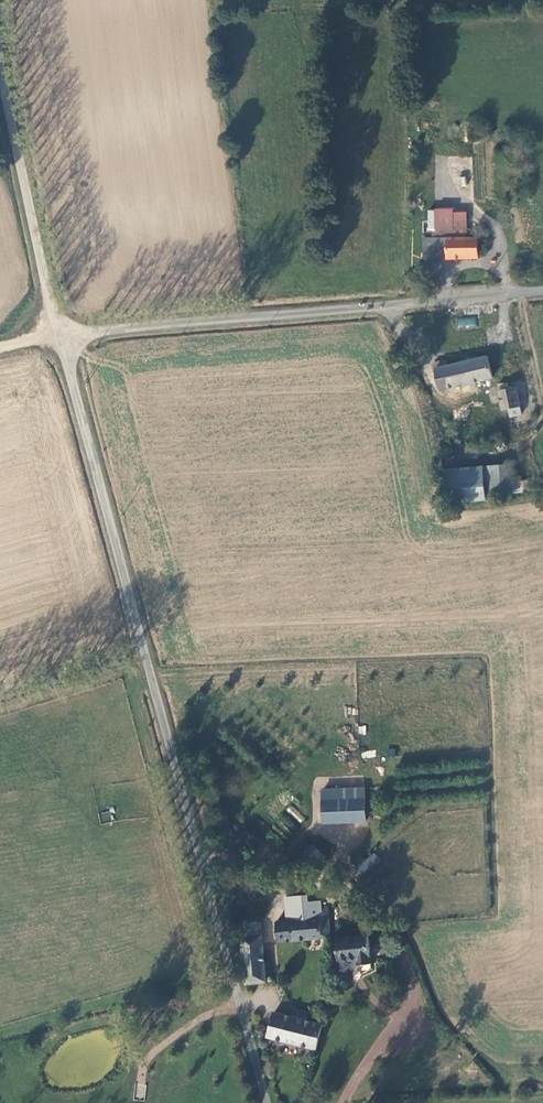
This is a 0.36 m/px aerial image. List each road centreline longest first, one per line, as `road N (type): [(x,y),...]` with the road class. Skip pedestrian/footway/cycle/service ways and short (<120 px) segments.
road 1 (unclassified): [(58,332),(260,1102)]
road 2 (unclassified): [(542,292),(58,332)]
road 3 (unclassified): [(58,332),(0,97)]

